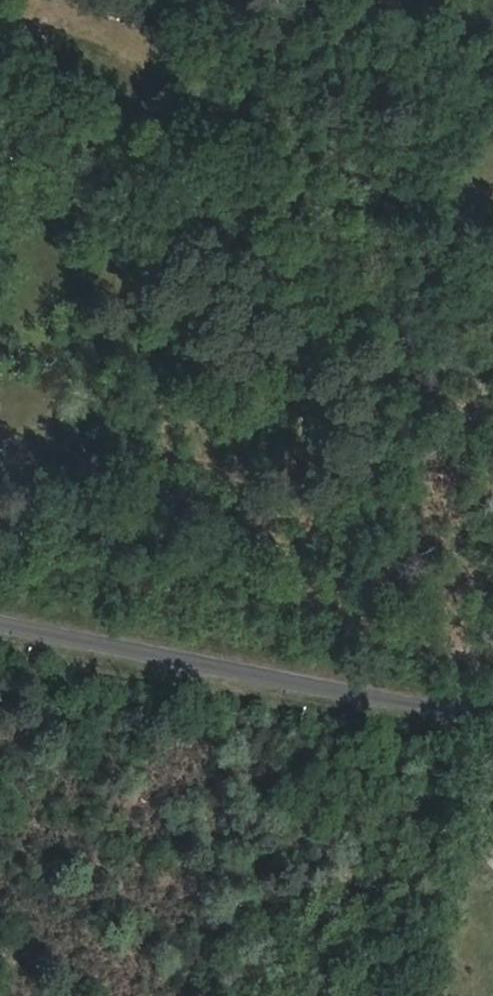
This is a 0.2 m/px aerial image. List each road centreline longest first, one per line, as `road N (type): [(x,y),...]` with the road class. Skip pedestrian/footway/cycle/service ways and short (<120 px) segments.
road 1 (residential): [(492,722),(0,622)]

